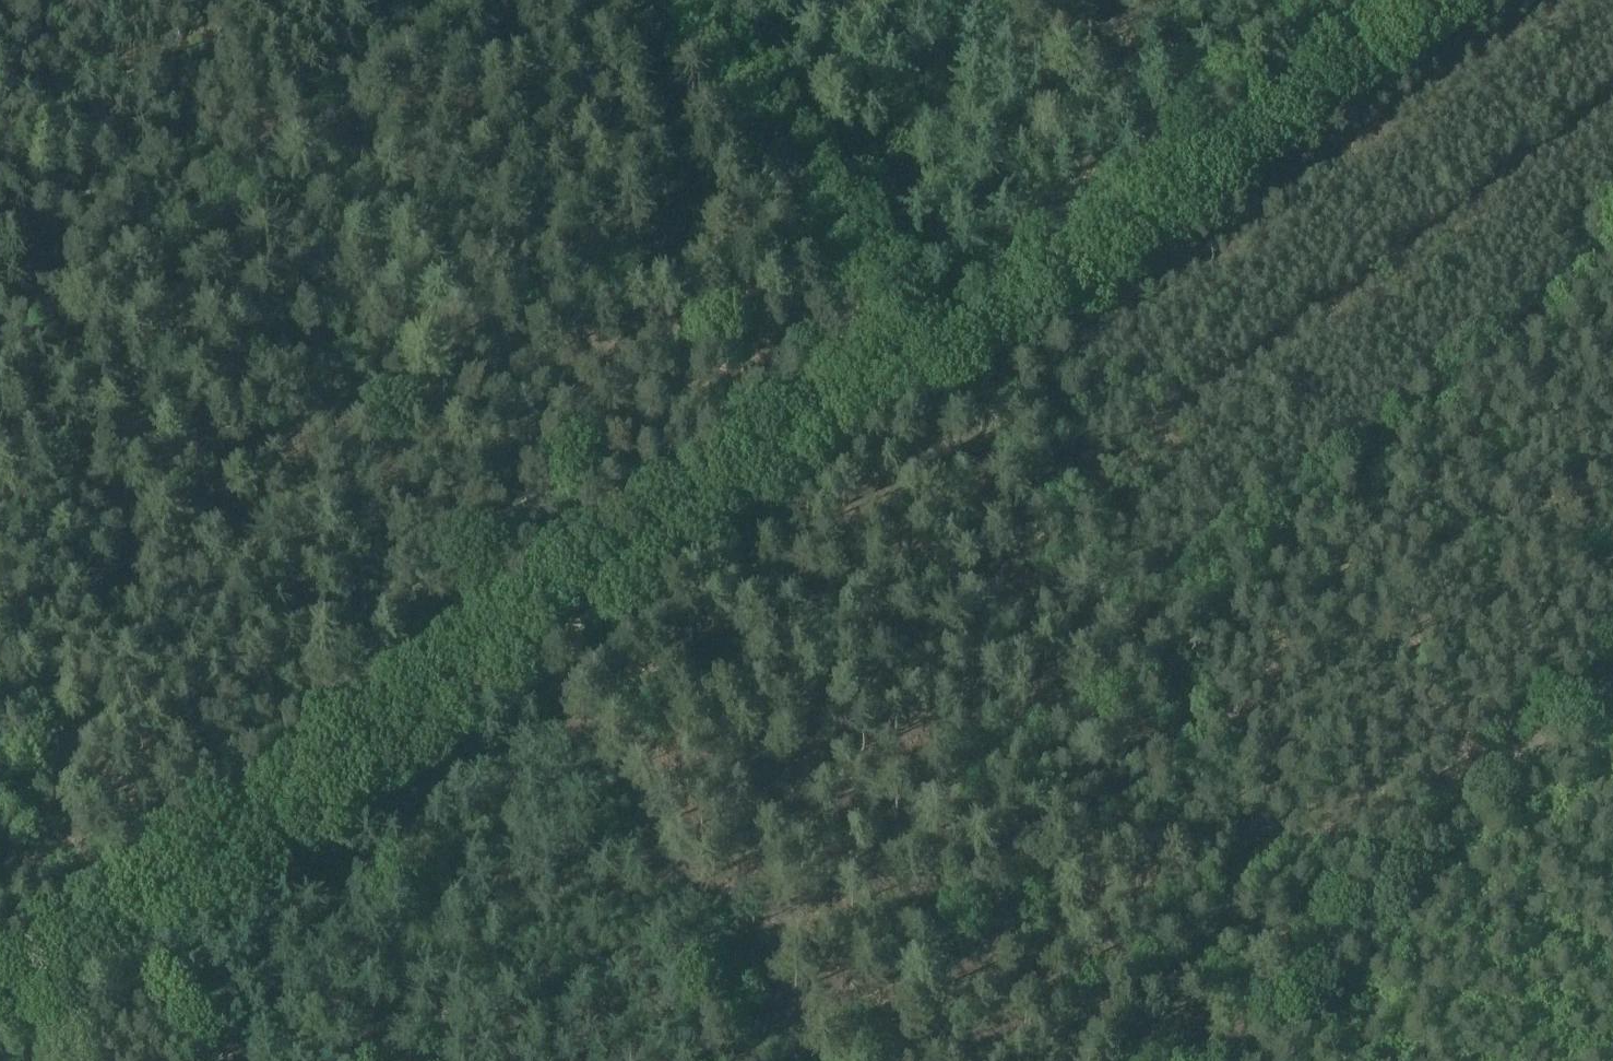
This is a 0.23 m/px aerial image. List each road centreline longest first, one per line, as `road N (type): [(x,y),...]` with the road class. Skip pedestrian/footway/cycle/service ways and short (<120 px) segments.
road 1 (track): [(127,939),(1419,0)]
road 2 (track): [(1612,668),(1212,1060)]
road 3 (track): [(933,349),(685,0)]
road 4 (track): [(0,1031),(127,939)]
road 5 (track): [(127,939),(216,1060)]

